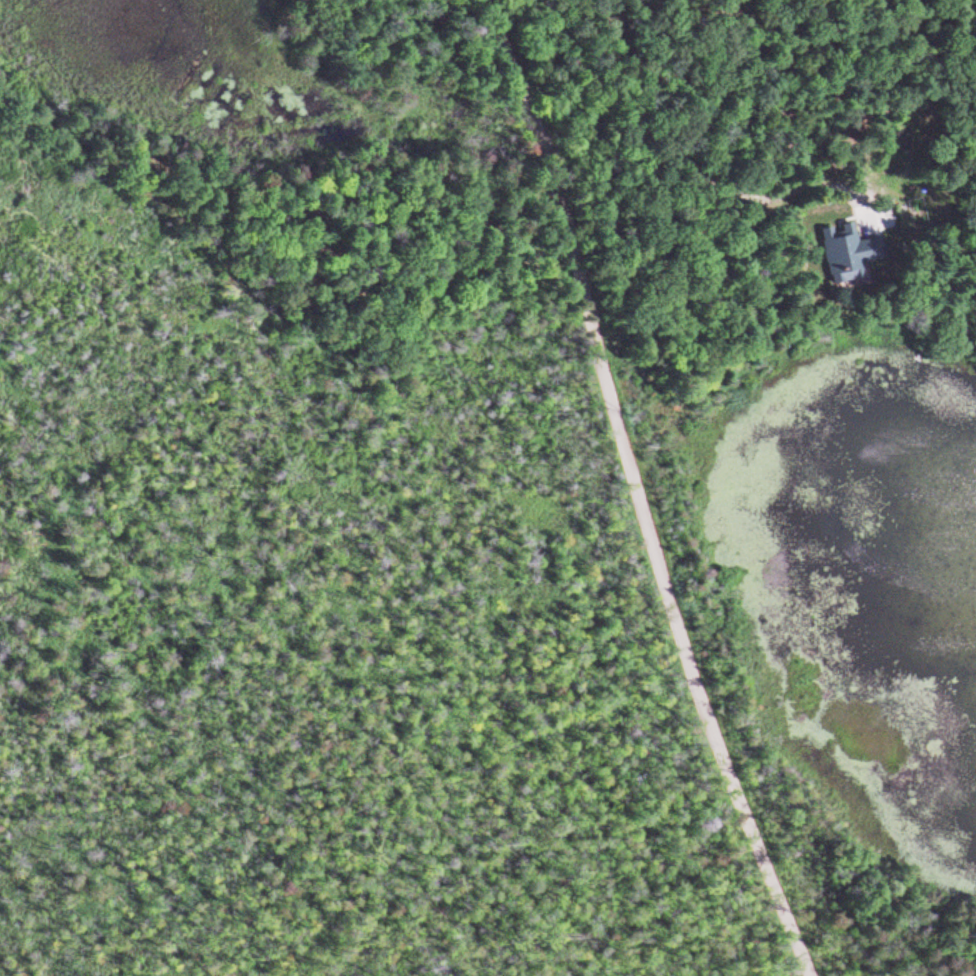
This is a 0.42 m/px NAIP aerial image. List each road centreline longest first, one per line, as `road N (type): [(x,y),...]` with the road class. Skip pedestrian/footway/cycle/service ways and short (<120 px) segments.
road 1 (residential): [(481,0),(526,116),(737,818),(806,975)]

